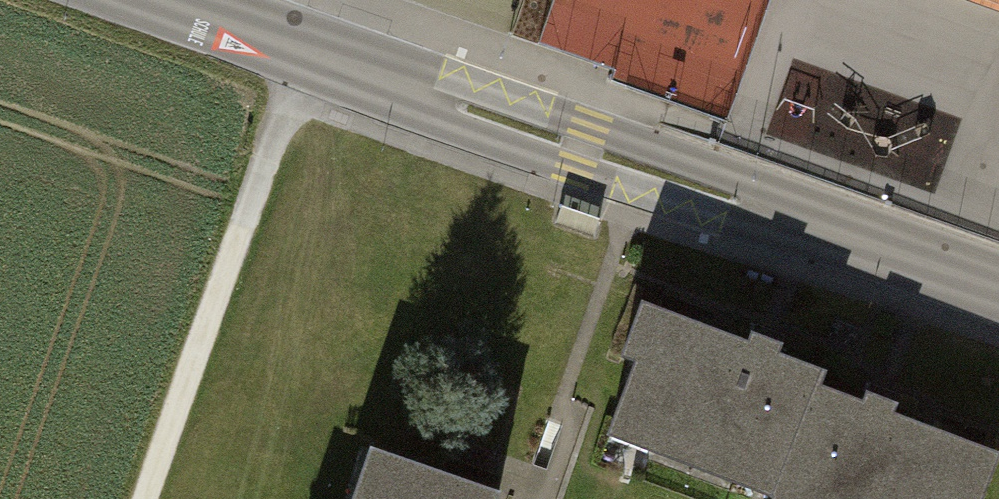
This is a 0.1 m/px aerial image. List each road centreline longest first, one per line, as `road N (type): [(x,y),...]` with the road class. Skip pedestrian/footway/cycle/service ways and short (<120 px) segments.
road 1 (residential): [(998,297),(144,0)]
road 2 (track): [(148,498),(299,54)]

